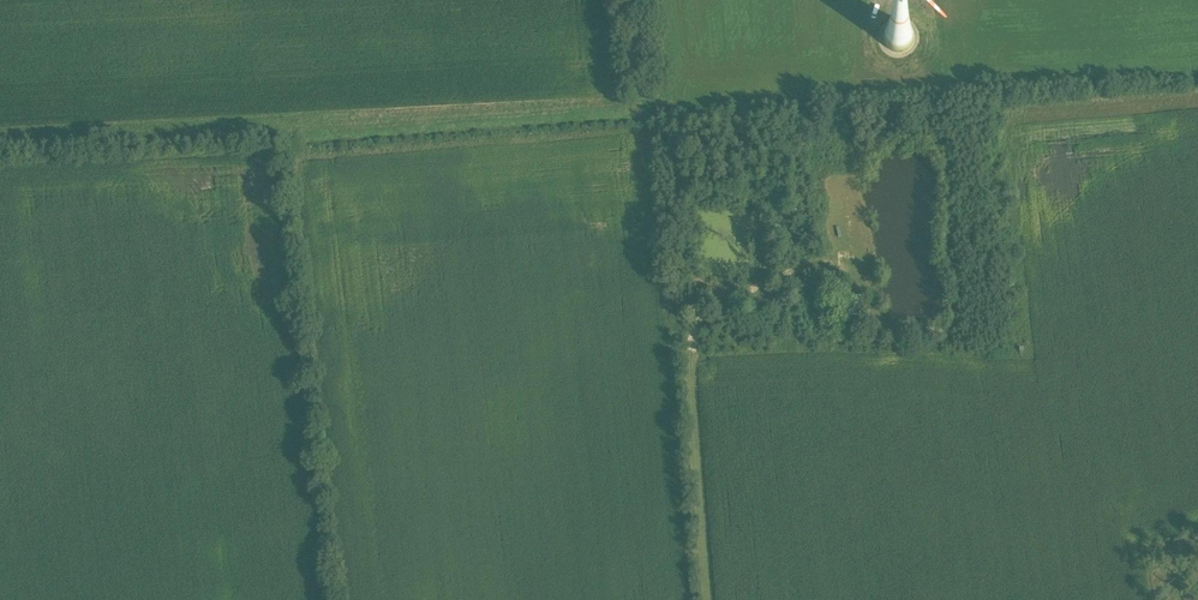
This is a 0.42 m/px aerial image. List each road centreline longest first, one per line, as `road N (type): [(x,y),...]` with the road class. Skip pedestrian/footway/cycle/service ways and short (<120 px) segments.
road 1 (track): [(842,254),(753,287),(700,322),(694,362),(709,599)]

